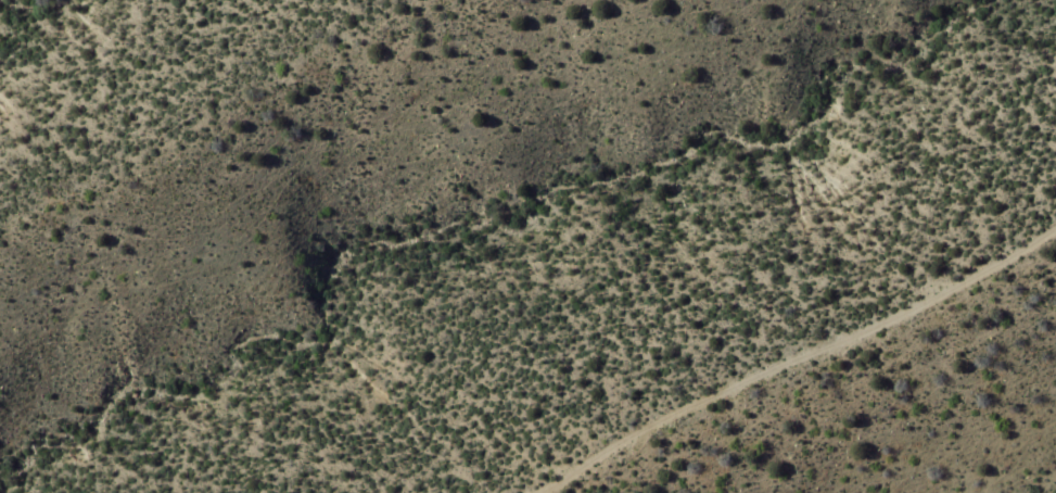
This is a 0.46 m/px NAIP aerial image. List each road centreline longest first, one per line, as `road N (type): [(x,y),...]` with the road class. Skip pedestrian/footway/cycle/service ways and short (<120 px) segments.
road 1 (track): [(536,492),(645,427),(911,308),(1055,226)]

